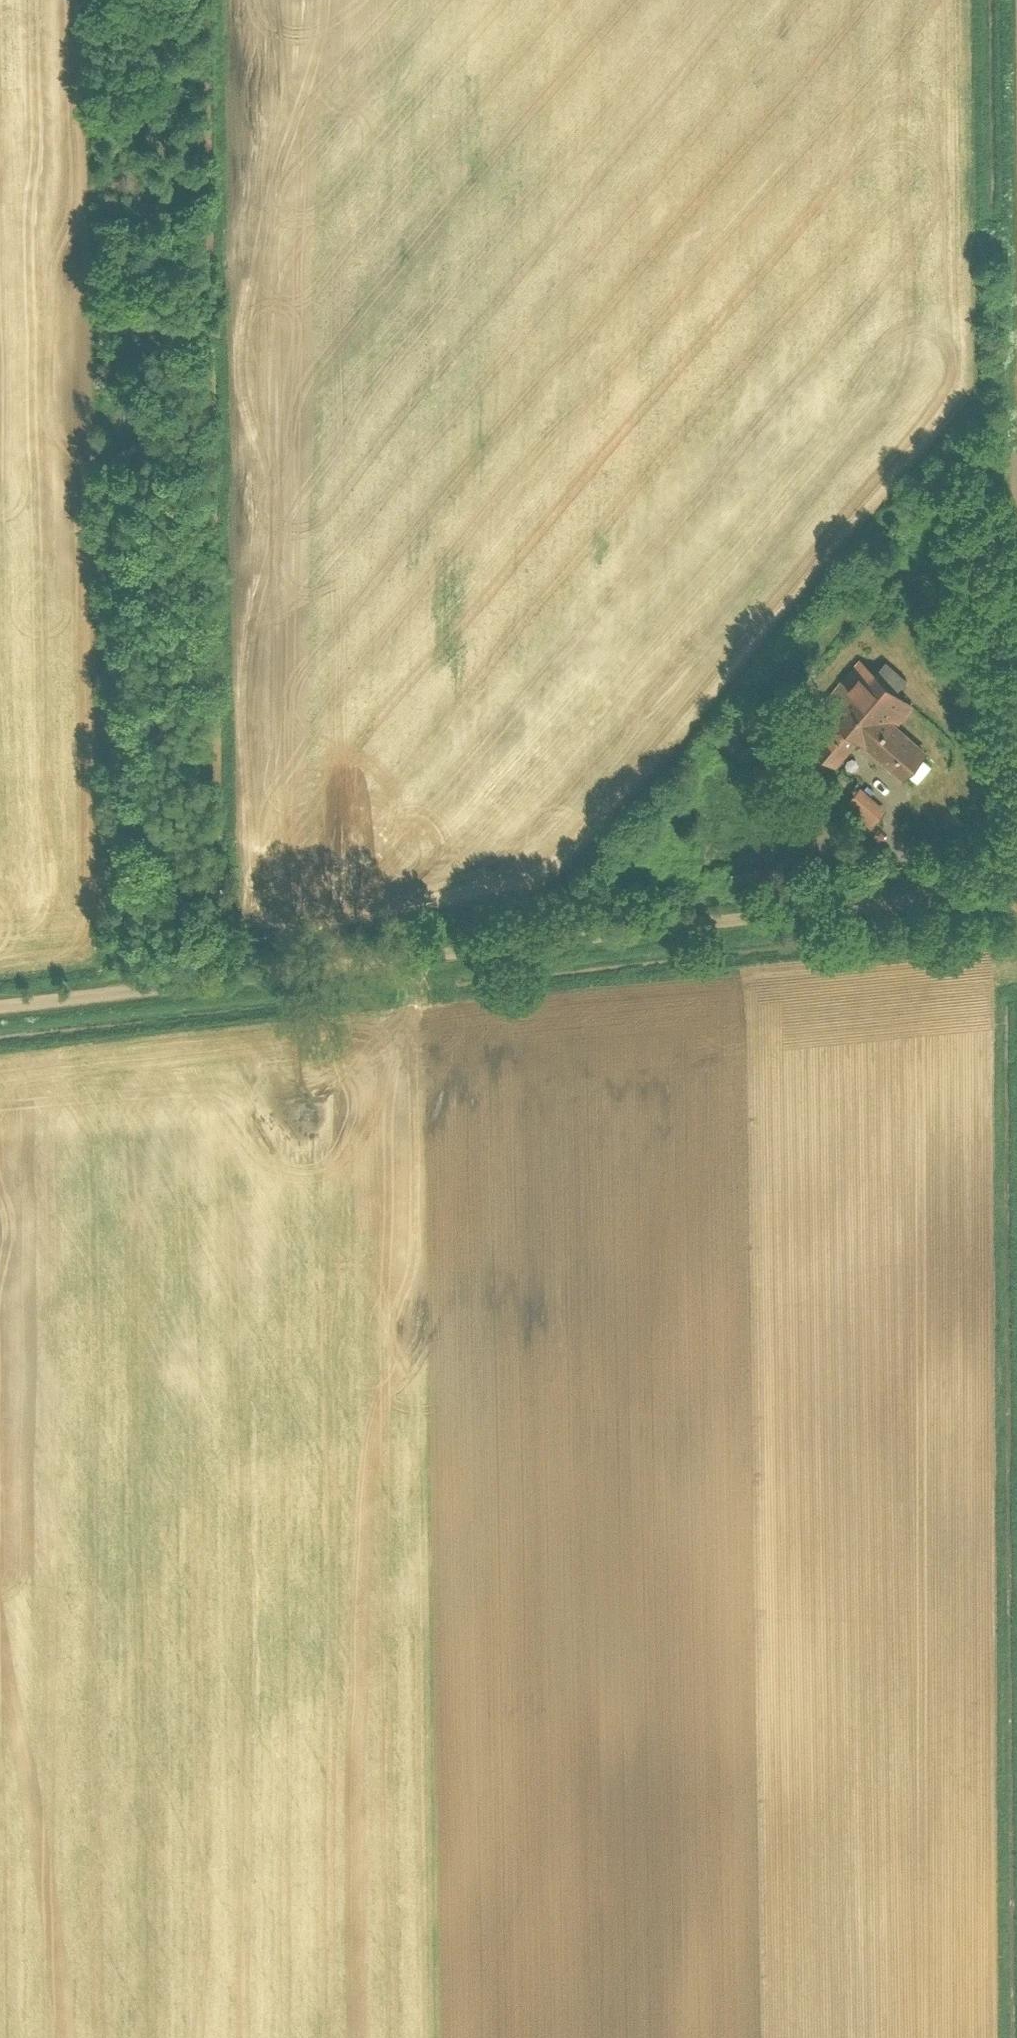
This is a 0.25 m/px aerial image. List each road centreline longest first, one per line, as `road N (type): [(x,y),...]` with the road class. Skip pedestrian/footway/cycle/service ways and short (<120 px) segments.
road 1 (unclassified): [(0,1006),(1016,886)]

